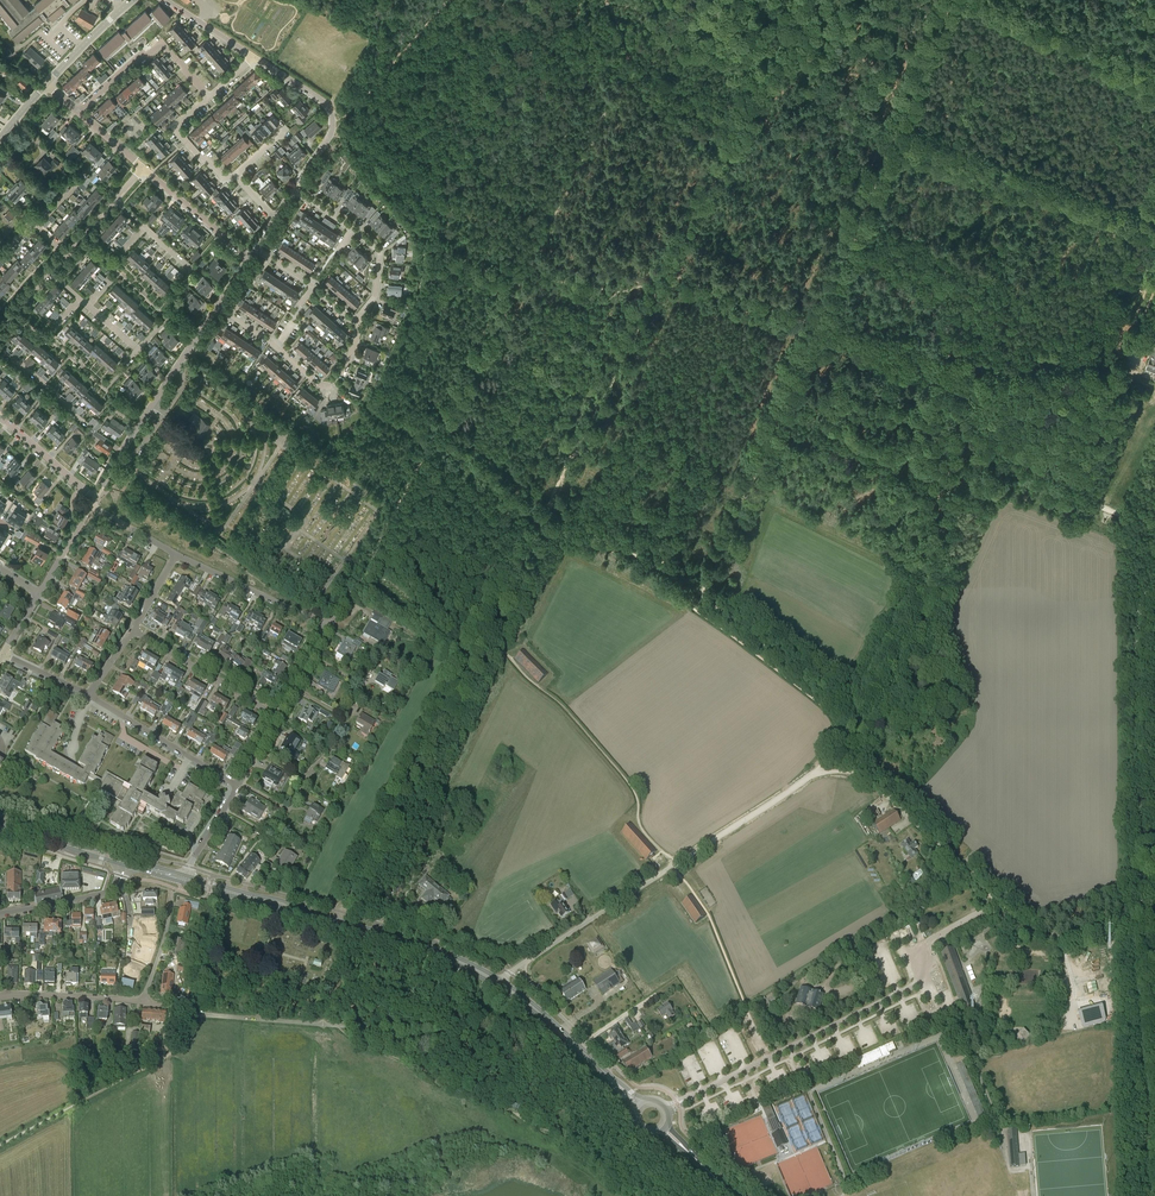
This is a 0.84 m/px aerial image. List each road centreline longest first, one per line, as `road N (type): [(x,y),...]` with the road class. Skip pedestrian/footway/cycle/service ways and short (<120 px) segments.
road 1 (track): [(431,260),(622,293),(664,277),(833,324),(1001,387),(1121,375)]
road 2 (track): [(436,437),(668,0)]
road 3 (track): [(817,773),(867,701),(973,457),(1071,494)]
road 4 (track): [(340,910),(531,518)]
road 5 (track): [(436,437),(371,400),(431,260),(334,120)]
road 6 (unclassified): [(687,1098),(920,985),(907,952),(995,902)]
road 7 (unclassified): [(1141,915),(1137,645),(1154,560)]
road 8 (track): [(827,296),(949,0)]
road 9 (track): [(827,296),(701,589)]
road 10 (track): [(802,0),(664,277)]
road 11 (track): [(531,518),(664,277)]
road 12 (track): [(901,125),(1154,226)]
road 13 (track): [(189,1013),(162,1059),(0,1145)]
road 14 (residential): [(93,498),(216,305)]
road 15 (unclassified): [(1154,527),(1071,494),(1121,375)]
road 16 (residential): [(359,317),(345,365),(321,386),(216,305)]
road 17 (unclassified): [(500,979),(672,866)]
road 18 (track): [(701,589),(860,716)]
road 19 (residential): [(294,192),(330,135),(333,112),(252,57)]
road 20 (residential): [(144,1002),(323,1025)]
road 21 (residential): [(294,192),(379,254),(374,295),(359,317)]
road 22 (residential): [(237,786),(90,696)]
road 23 (residential): [(278,715),(134,629)]
road 24 (residential): [(327,626),(176,557)]
road 25 (unclassified): [(1141,915),(1058,940),(1024,930),(995,902)]
road 26 (unclassified): [(888,798),(995,902)]
road 27 (residential): [(0,995),(144,1002)]
road 28 (residential): [(182,65),(163,44),(76,112)]
road 29 (residential): [(249,254),(144,168)]
road 30 (primary): [(312,915),(280,899),(184,879)]
road 31 (primary): [(184,879),(312,915)]
road 32 (track): [(189,1013),(230,889)]
road 33 (residential): [(238,178),(220,177),(176,131),(210,96)]
road 34 (residential): [(359,317),(348,317),(258,242)]
road 35 (residential): [(178,288),(193,270),(115,201)]
road 36 (residential): [(93,498),(0,416)]
road 37 (track): [(689,584),(577,538)]

